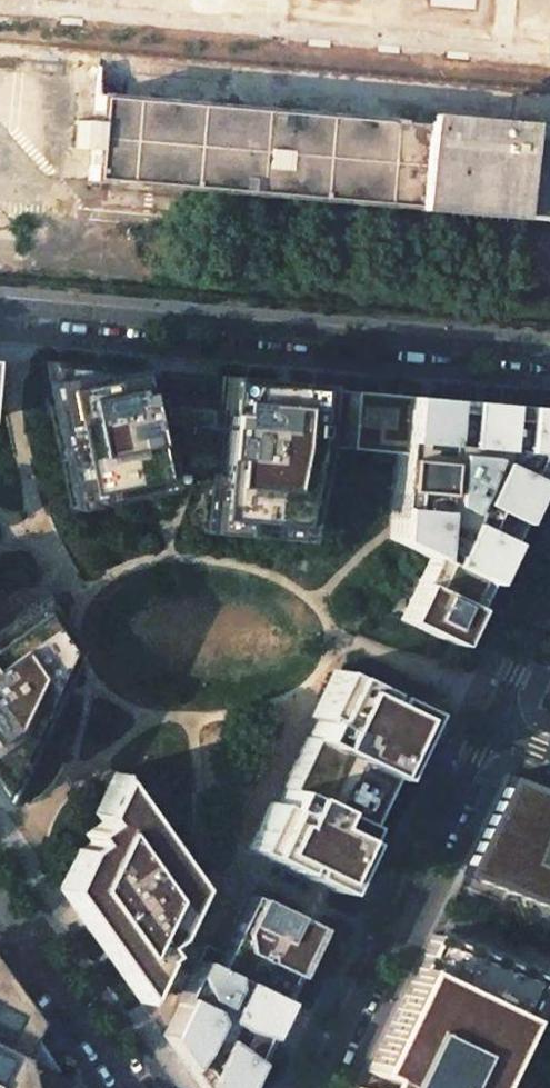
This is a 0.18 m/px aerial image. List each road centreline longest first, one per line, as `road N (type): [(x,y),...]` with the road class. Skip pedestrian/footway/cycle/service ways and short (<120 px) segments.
road 1 (residential): [(549,353),(0,306)]
road 2 (residential): [(315,1087),(490,725)]
road 3 (residential): [(0,899),(133,1087)]
road 4 (residential): [(490,725),(549,601)]

